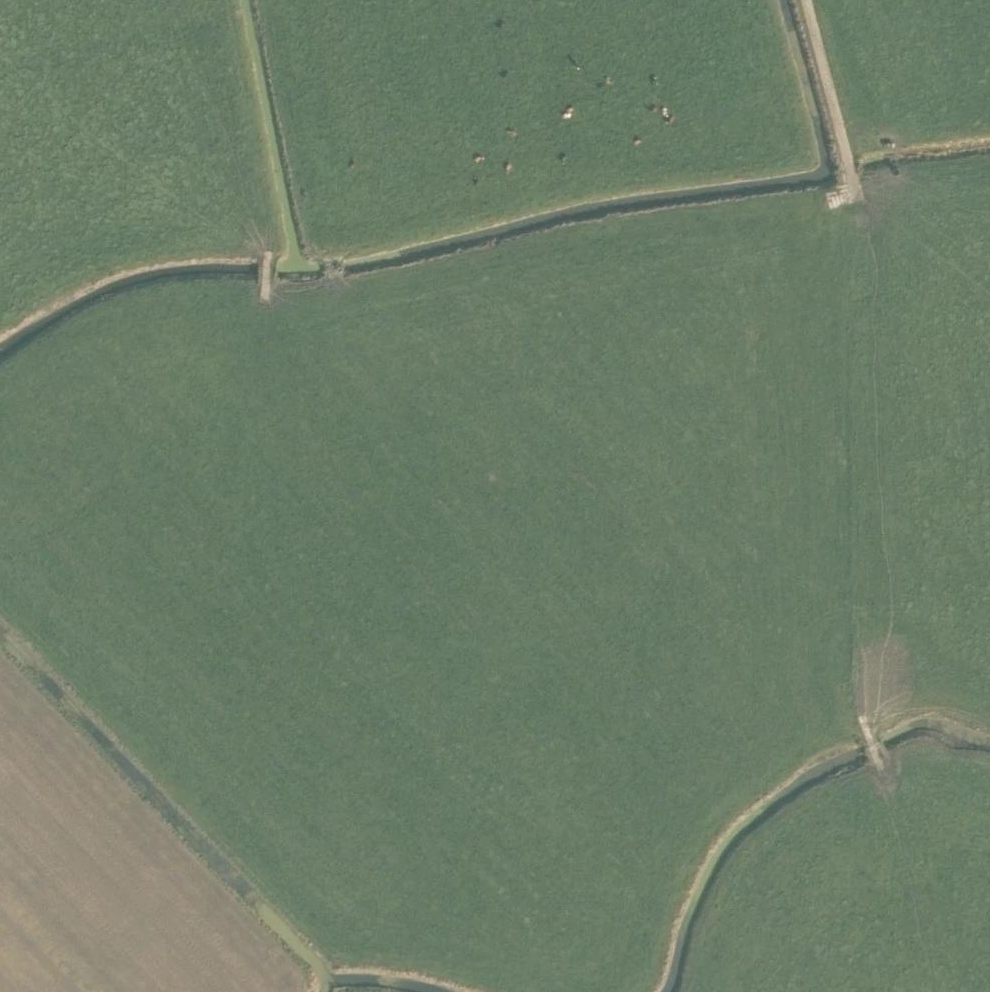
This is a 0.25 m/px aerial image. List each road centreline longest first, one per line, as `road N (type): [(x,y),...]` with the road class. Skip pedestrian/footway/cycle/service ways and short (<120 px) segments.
road 1 (track): [(805,0),(852,191),(819,208),(737,213)]

